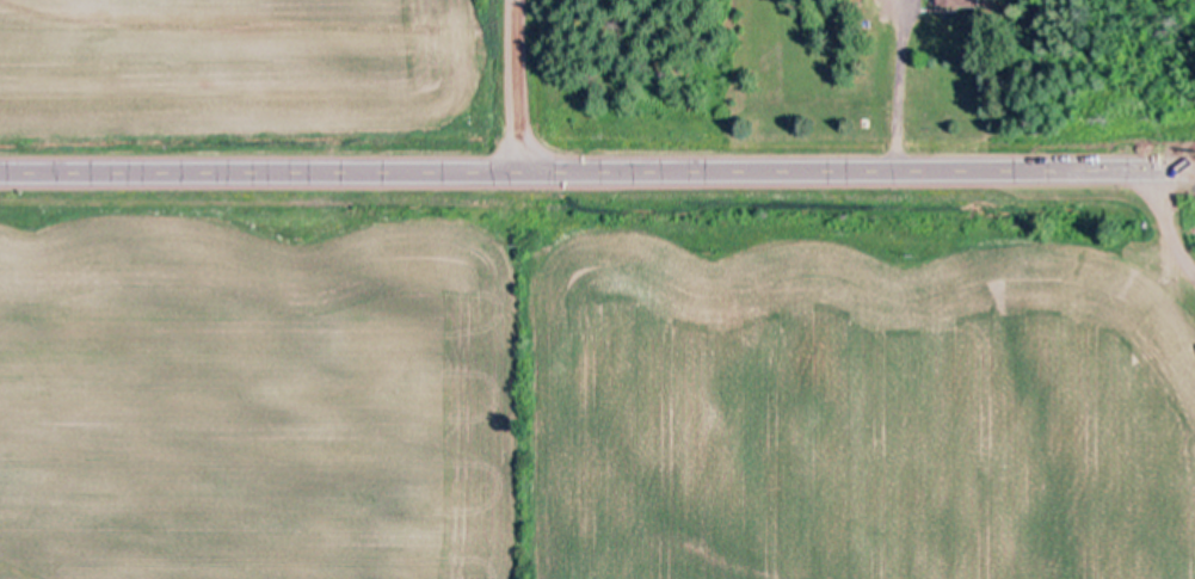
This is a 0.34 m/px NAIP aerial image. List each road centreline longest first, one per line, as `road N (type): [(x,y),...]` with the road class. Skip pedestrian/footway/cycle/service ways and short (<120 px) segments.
road 1 (secondary): [(1194,178),(0,179)]
road 2 (residential): [(1072,178),(1194,347)]
road 3 (residential): [(585,178),(577,0)]

